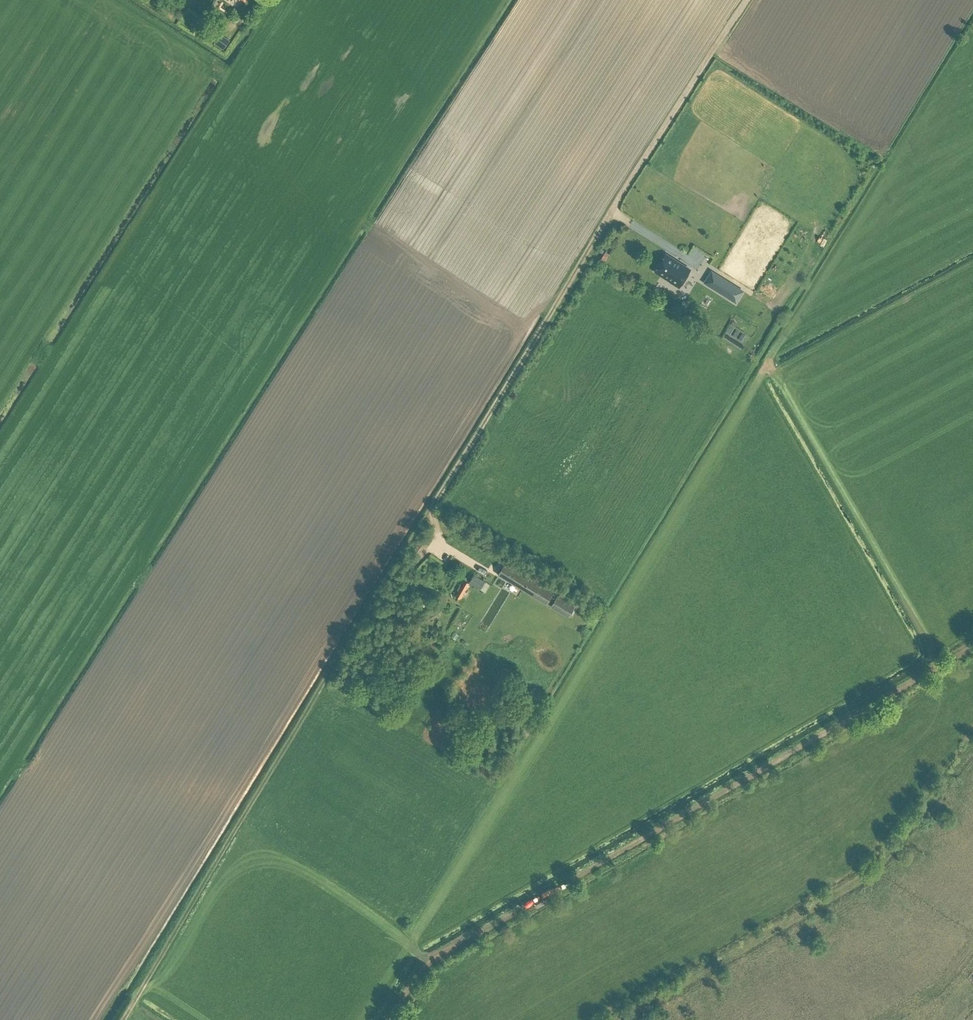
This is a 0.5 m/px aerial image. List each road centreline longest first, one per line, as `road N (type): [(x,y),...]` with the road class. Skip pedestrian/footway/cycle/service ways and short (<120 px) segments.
road 1 (track): [(972,645),(430,962),(389,1019)]
road 2 (track): [(745,0),(434,500),(437,536),(471,561)]

